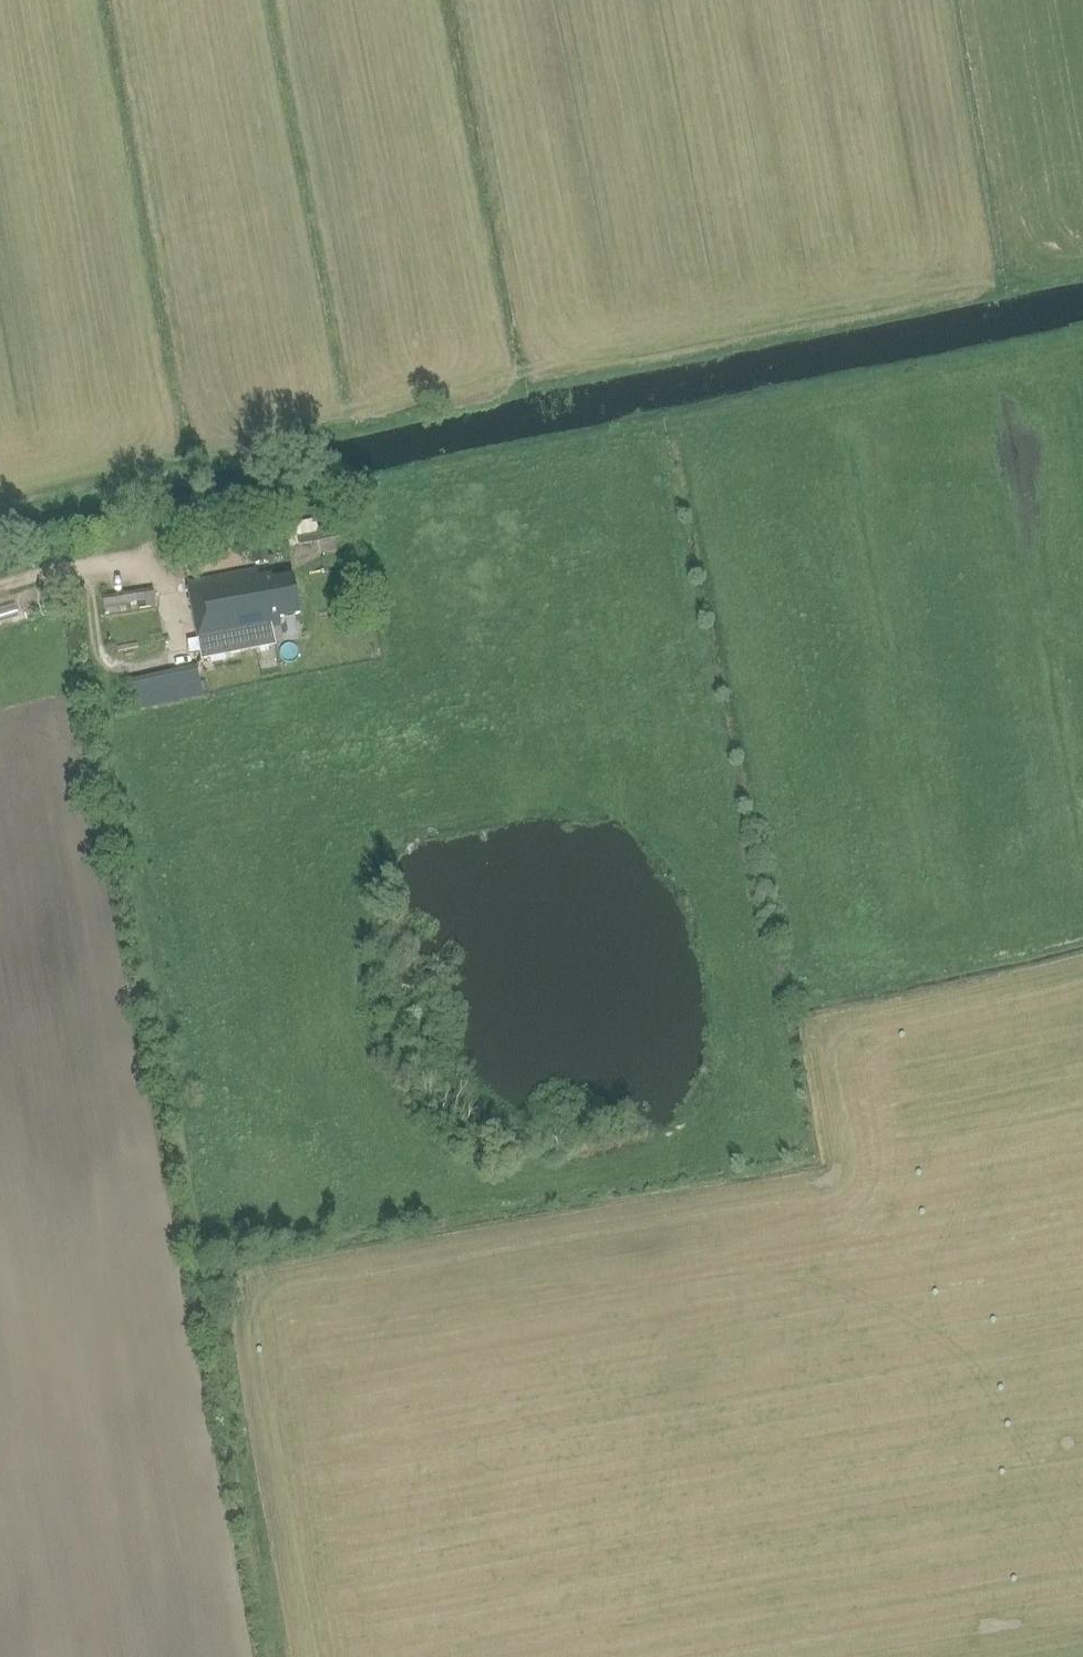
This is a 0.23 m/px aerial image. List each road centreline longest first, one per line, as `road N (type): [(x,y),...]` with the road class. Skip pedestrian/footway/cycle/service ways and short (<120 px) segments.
road 1 (track): [(0,579),(58,560),(86,579),(276,1656)]

